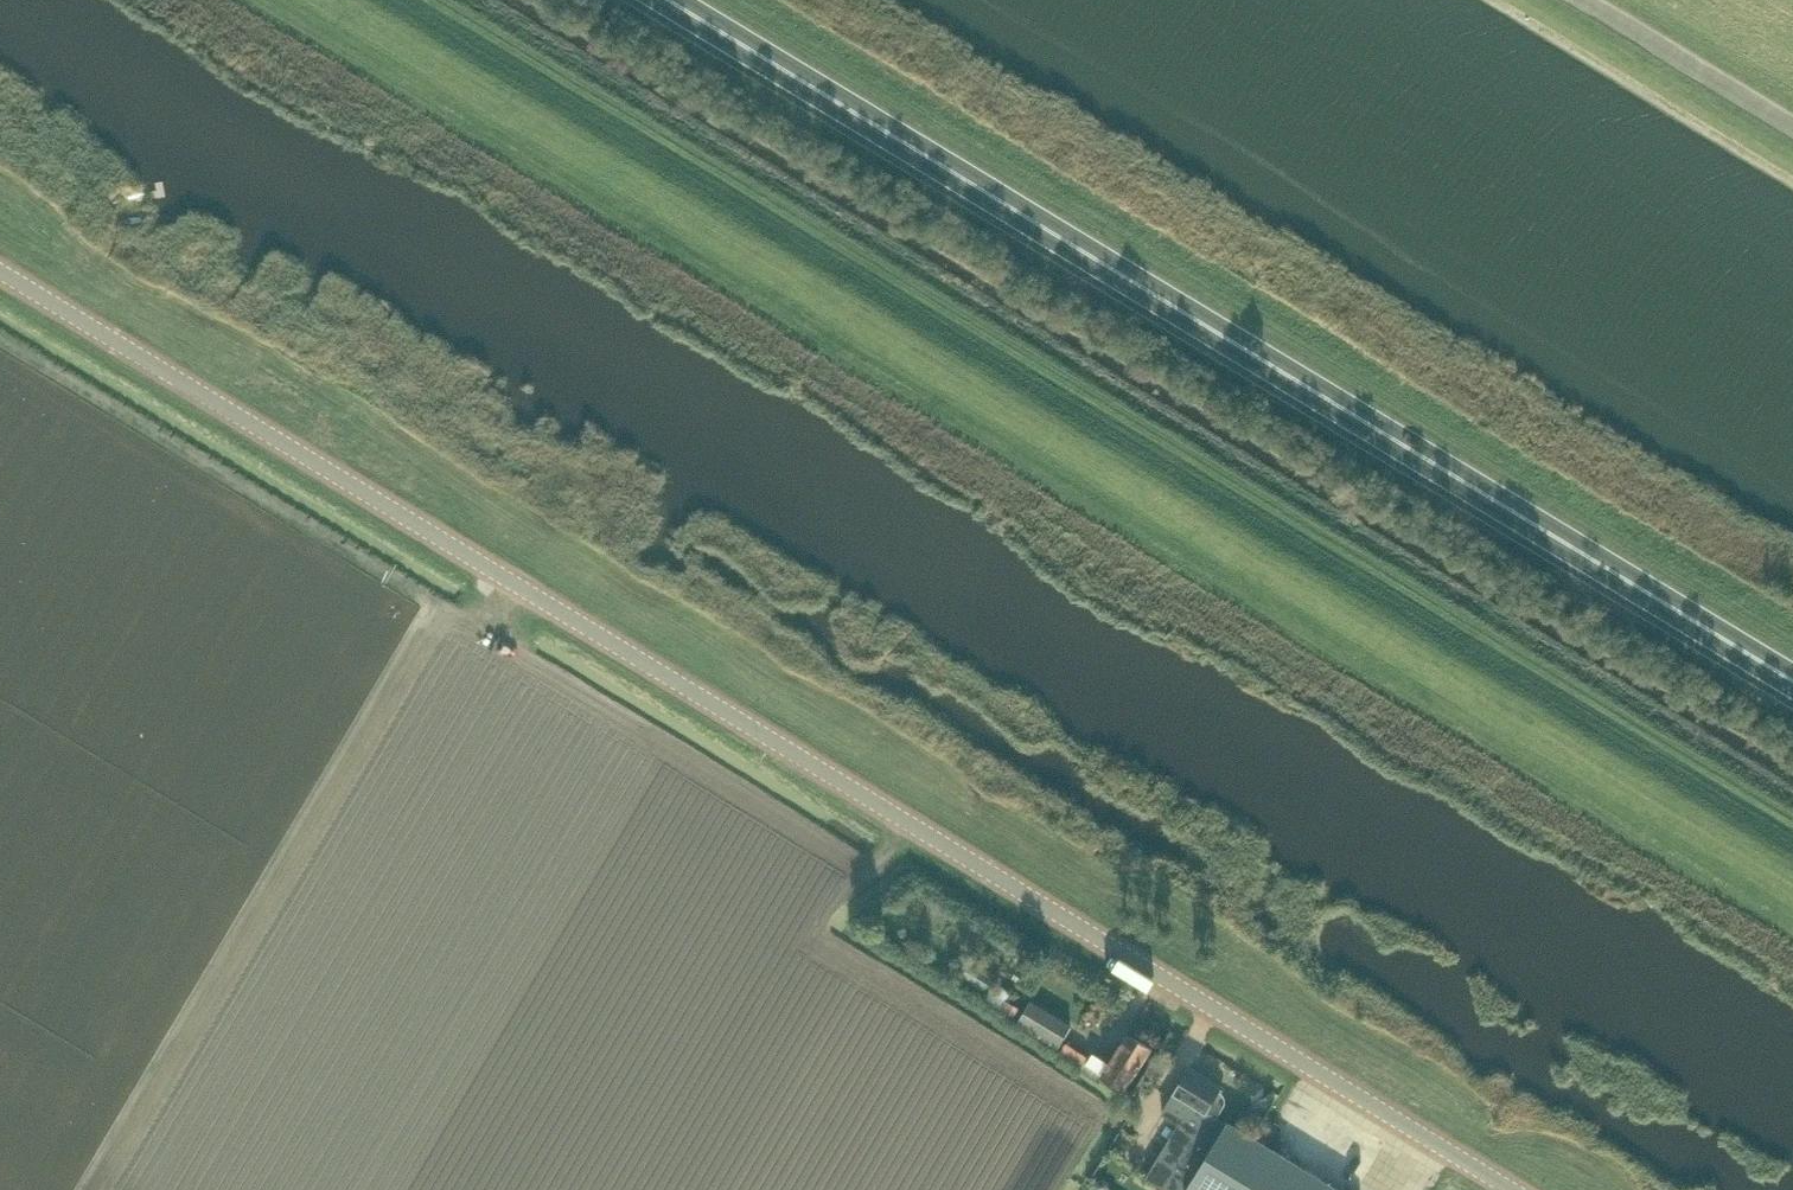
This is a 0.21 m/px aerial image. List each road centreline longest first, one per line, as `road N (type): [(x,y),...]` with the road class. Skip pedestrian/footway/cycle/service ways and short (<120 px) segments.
road 1 (unclassified): [(1513,1189),(0,273)]
road 2 (primary): [(1792,681),(668,0)]

